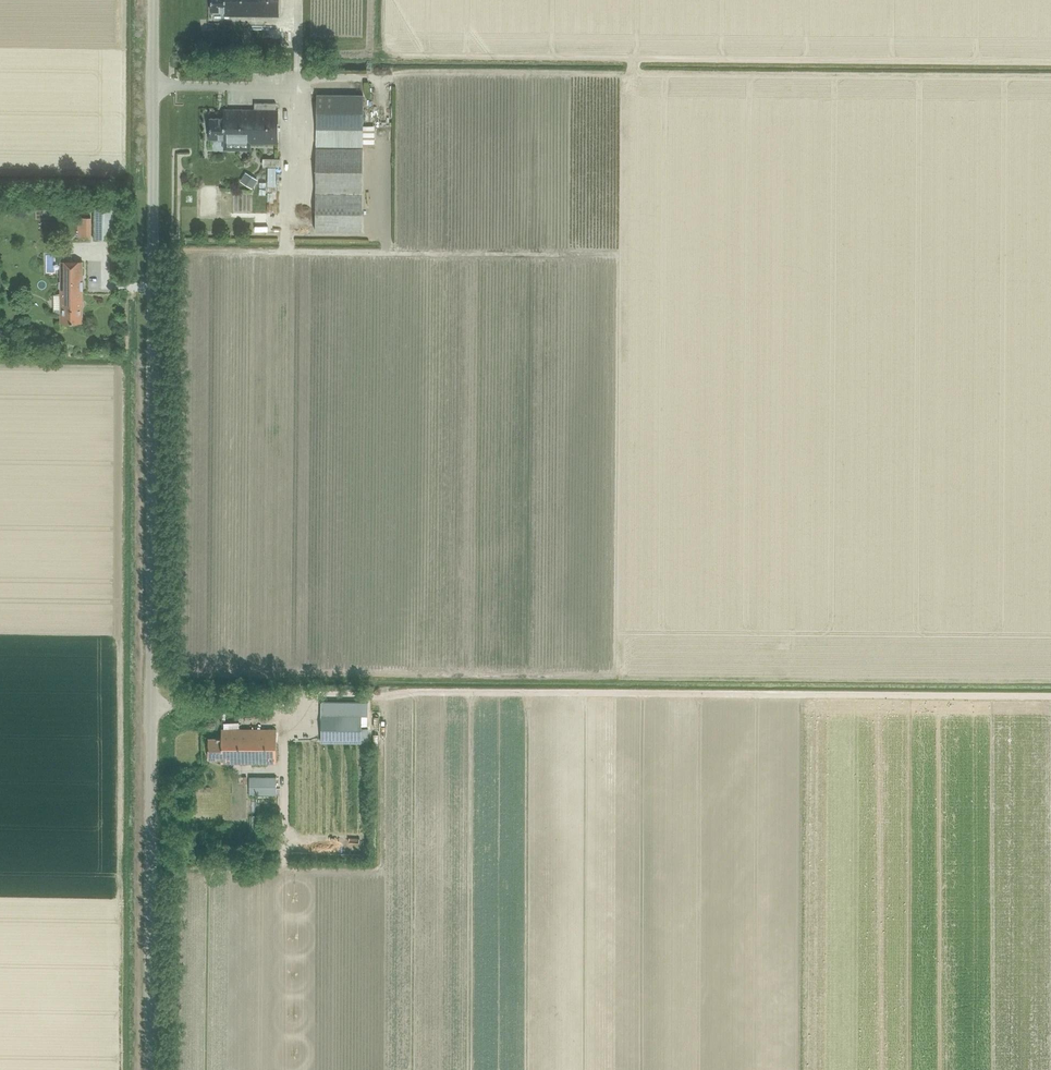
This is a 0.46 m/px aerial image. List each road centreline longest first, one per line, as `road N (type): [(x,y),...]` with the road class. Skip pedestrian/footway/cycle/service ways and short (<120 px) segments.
road 1 (unclassified): [(149,1069),(153,0)]

